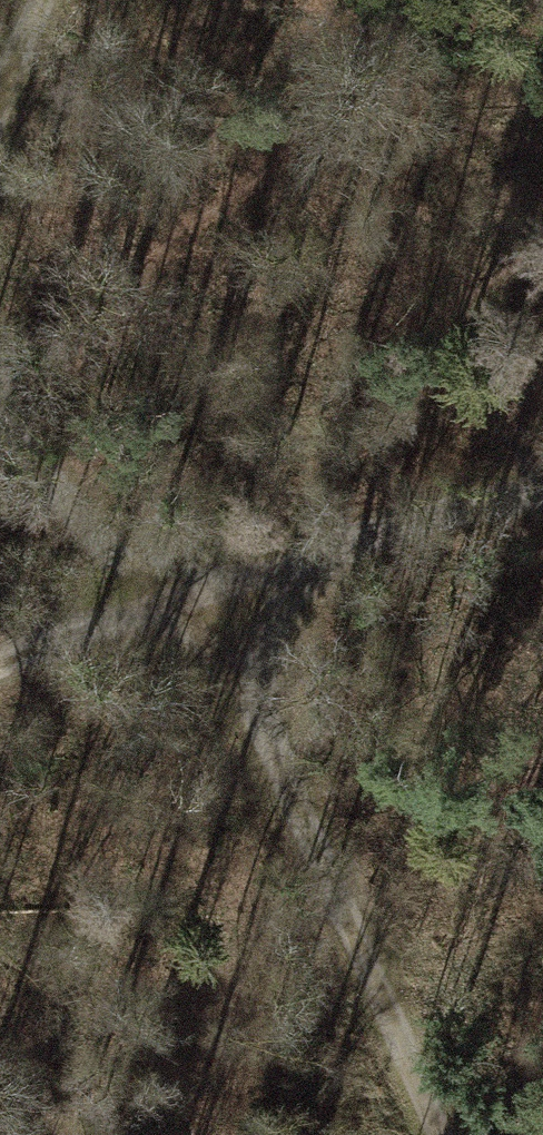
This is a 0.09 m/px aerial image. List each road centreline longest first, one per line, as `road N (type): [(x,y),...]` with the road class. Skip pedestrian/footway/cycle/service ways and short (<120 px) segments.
road 1 (track): [(443,1134),(308,815),(206,600),(68,498),(0,382)]
road 2 (track): [(0,669),(542,486)]
road 3 (track): [(0,112),(48,0)]

